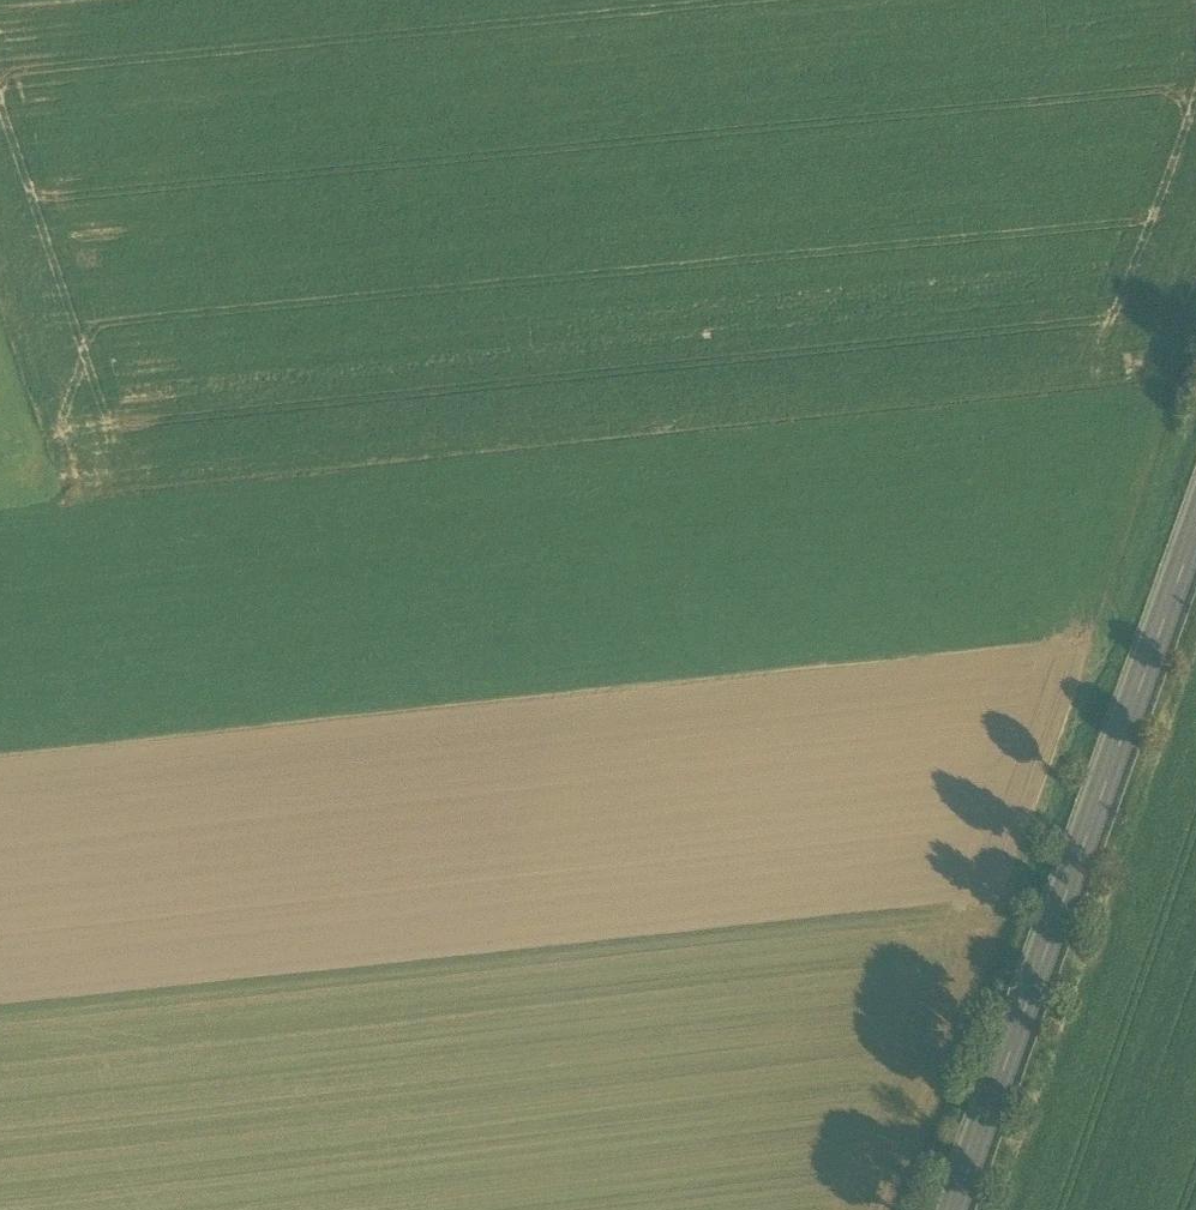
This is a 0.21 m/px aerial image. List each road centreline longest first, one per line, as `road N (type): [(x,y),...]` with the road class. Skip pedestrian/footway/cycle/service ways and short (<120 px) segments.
road 1 (primary): [(1195,535),(955,1209)]
road 2 (track): [(1195,356),(1026,853)]

